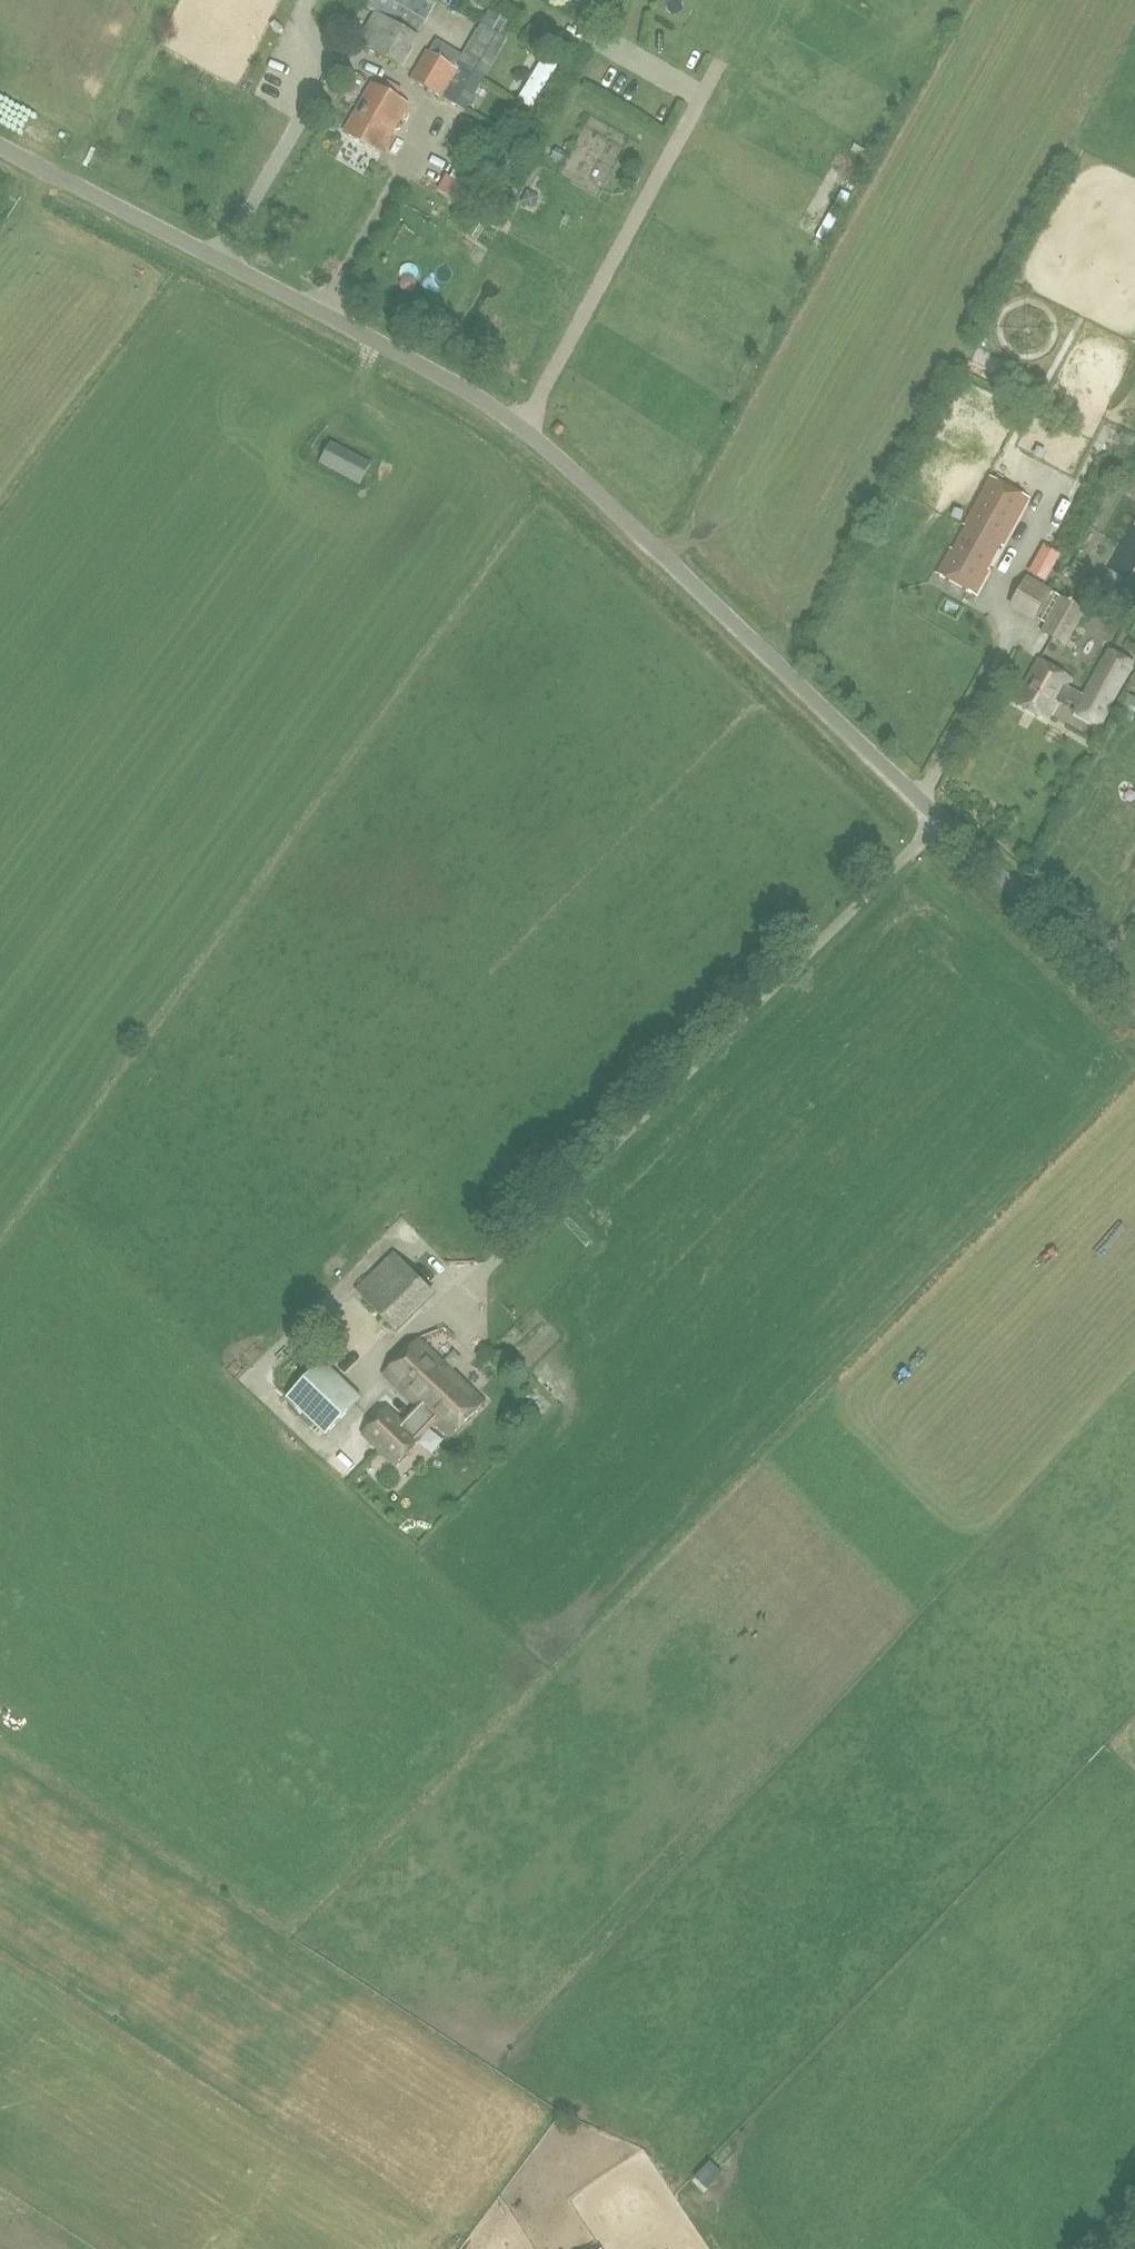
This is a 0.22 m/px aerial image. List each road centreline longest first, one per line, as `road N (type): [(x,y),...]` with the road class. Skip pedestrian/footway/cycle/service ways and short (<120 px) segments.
road 1 (unclassified): [(1134,1007),(501,418),(0,147)]

